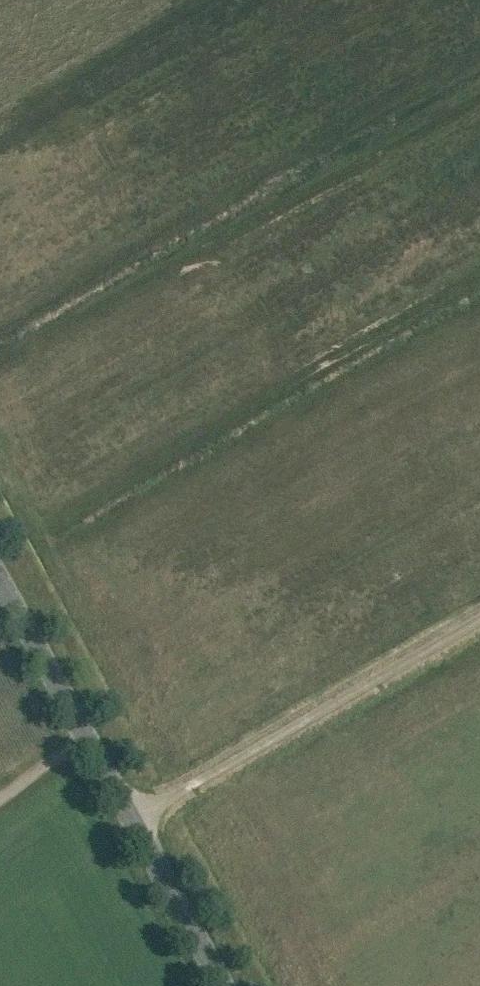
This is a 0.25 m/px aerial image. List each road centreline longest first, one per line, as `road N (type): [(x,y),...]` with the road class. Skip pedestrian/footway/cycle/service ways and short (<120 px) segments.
road 1 (unclassified): [(130,817),(479,617)]
road 2 (tertiary): [(130,817),(0,586)]
road 3 (tertiary): [(223,985),(130,817)]

